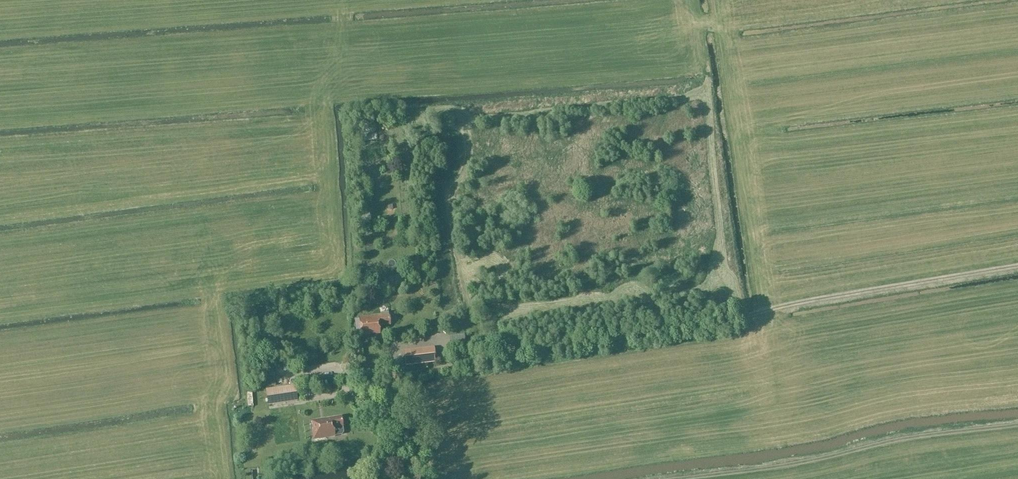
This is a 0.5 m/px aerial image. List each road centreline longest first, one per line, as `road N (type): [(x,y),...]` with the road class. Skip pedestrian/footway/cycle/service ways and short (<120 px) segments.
road 1 (track): [(456,367),(702,329),(796,304),(1017,267)]
road 2 (track): [(660,478),(1017,424)]

